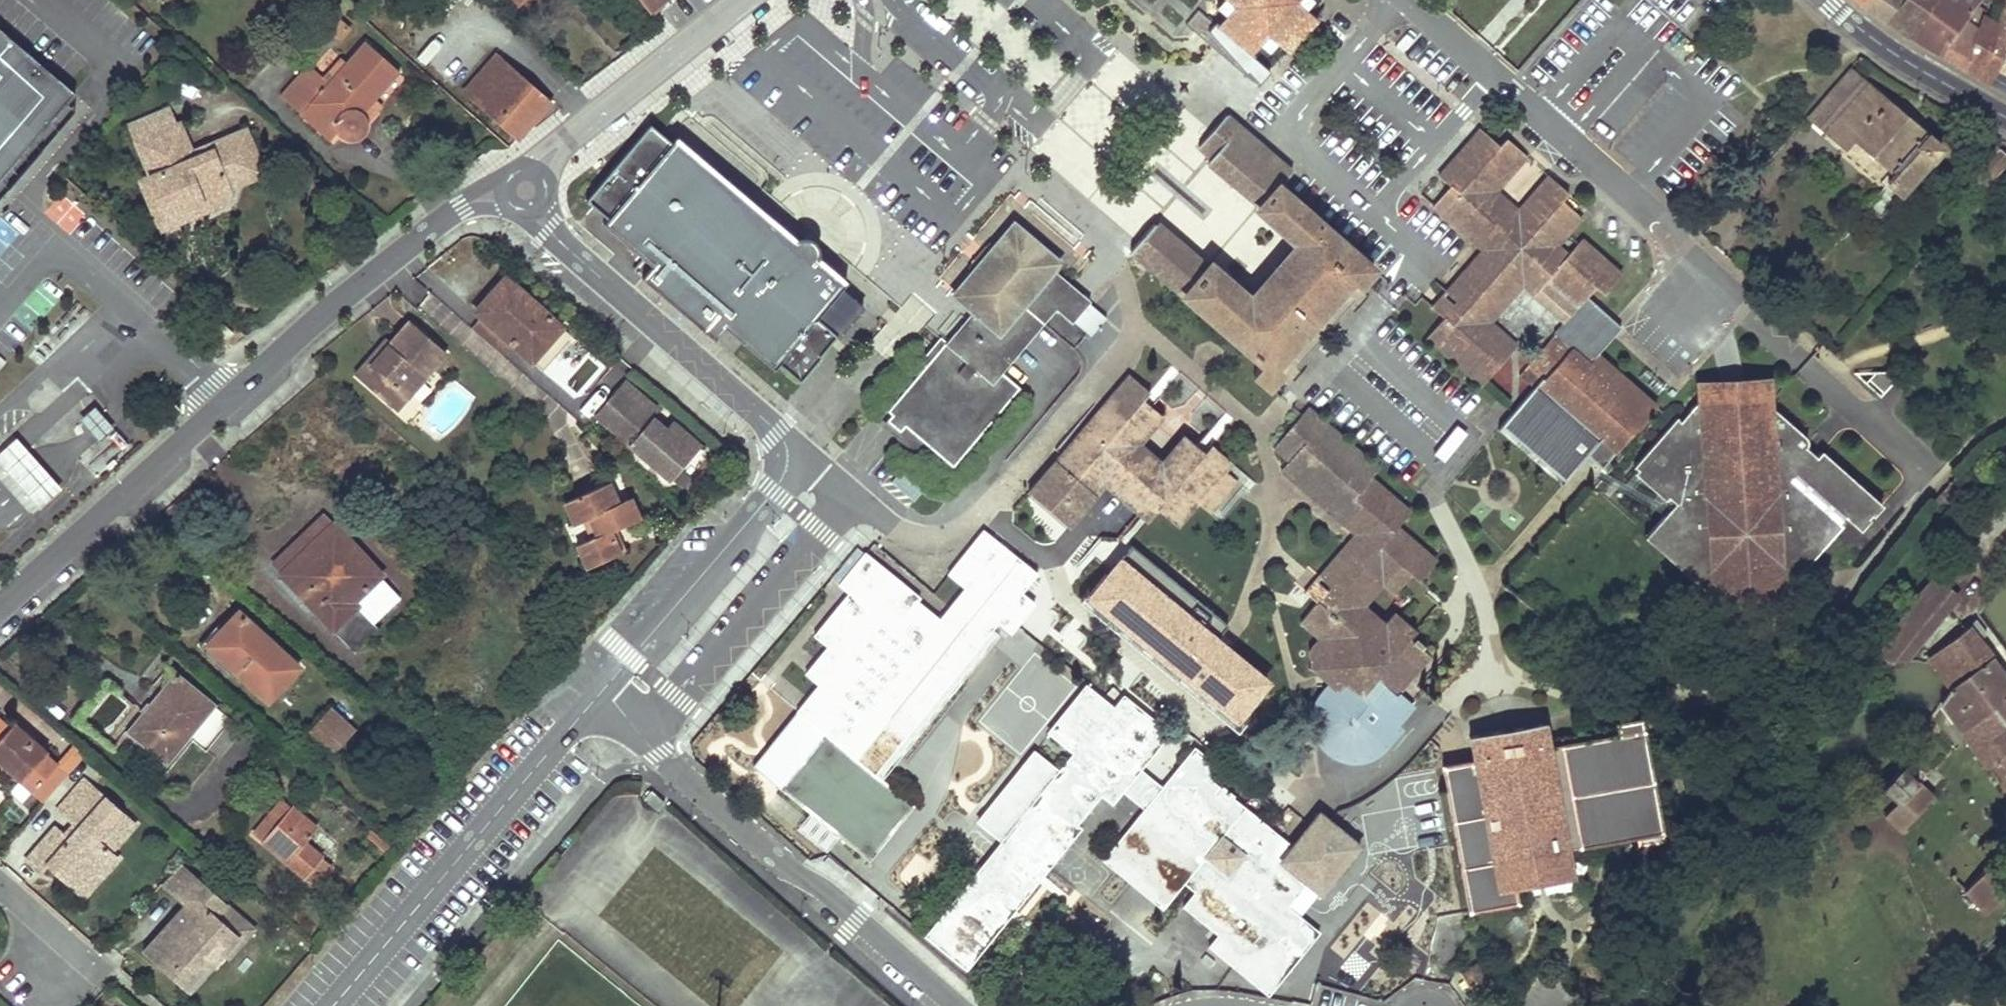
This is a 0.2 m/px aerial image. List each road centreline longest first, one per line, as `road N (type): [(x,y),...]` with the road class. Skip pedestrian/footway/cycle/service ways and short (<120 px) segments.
road 1 (residential): [(601,693),(776,492),(788,449),(778,432),(559,242),(537,207)]
road 2 (residential): [(0,604),(333,305),(460,208)]
road 3 (residential): [(630,722),(776,860),(822,889),(955,1005)]
road 4 (residential): [(332,1005),(601,693)]
road 5 (residential): [(1409,0),(1691,241)]
road 6 (residential): [(538,173),(555,148),(742,0)]
road 7 (tertiary): [(1827,0),(1878,42),(2005,117)]
road 8 (residential): [(0,885),(55,931),(46,979)]

